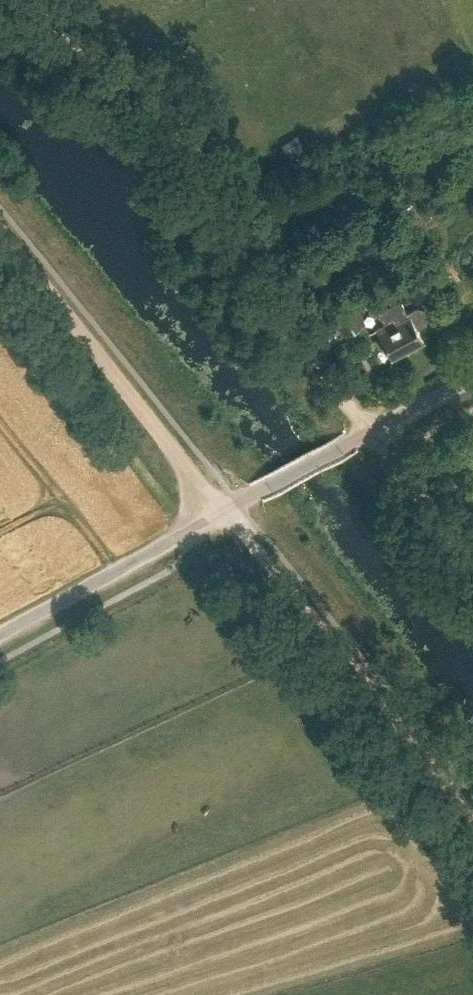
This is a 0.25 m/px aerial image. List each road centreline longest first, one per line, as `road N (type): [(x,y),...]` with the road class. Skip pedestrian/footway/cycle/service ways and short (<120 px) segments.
road 1 (track): [(0,233),(472,819)]
road 2 (track): [(22,0),(53,33),(162,107),(249,280),(366,432)]
road 3 (unclassified): [(237,503),(472,375)]
road 4 (unclassified): [(0,629),(206,520)]
road 5 (track): [(366,432),(472,560)]

